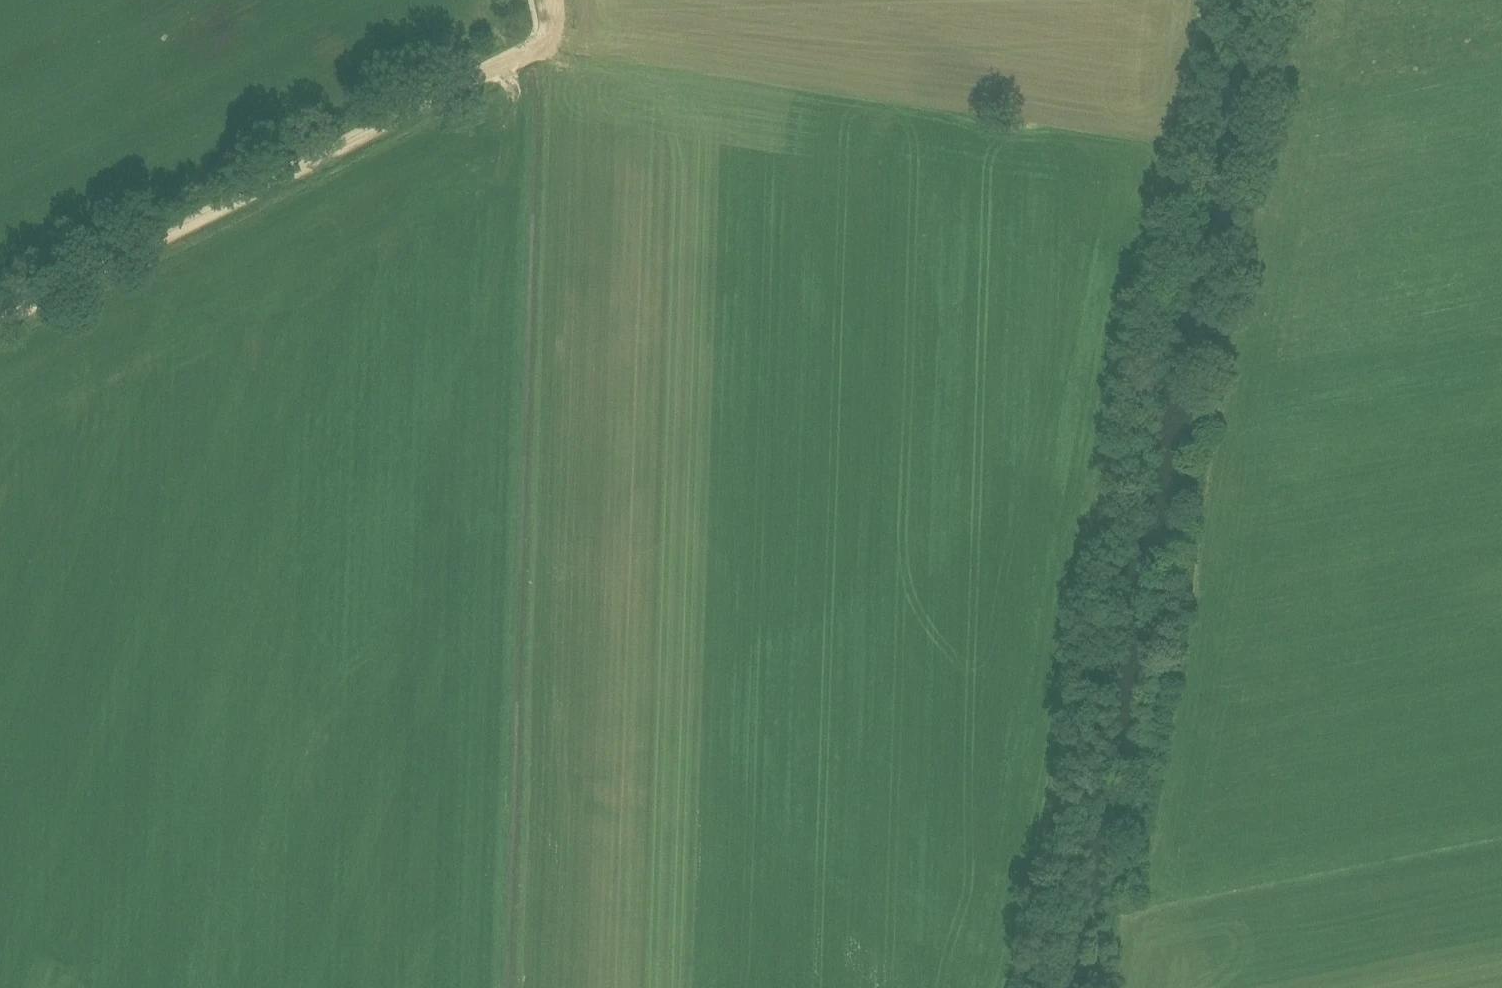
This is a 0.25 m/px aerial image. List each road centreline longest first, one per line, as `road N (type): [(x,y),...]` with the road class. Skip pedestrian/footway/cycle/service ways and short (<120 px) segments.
road 1 (track): [(0,331),(530,55),(543,42),(550,0)]

